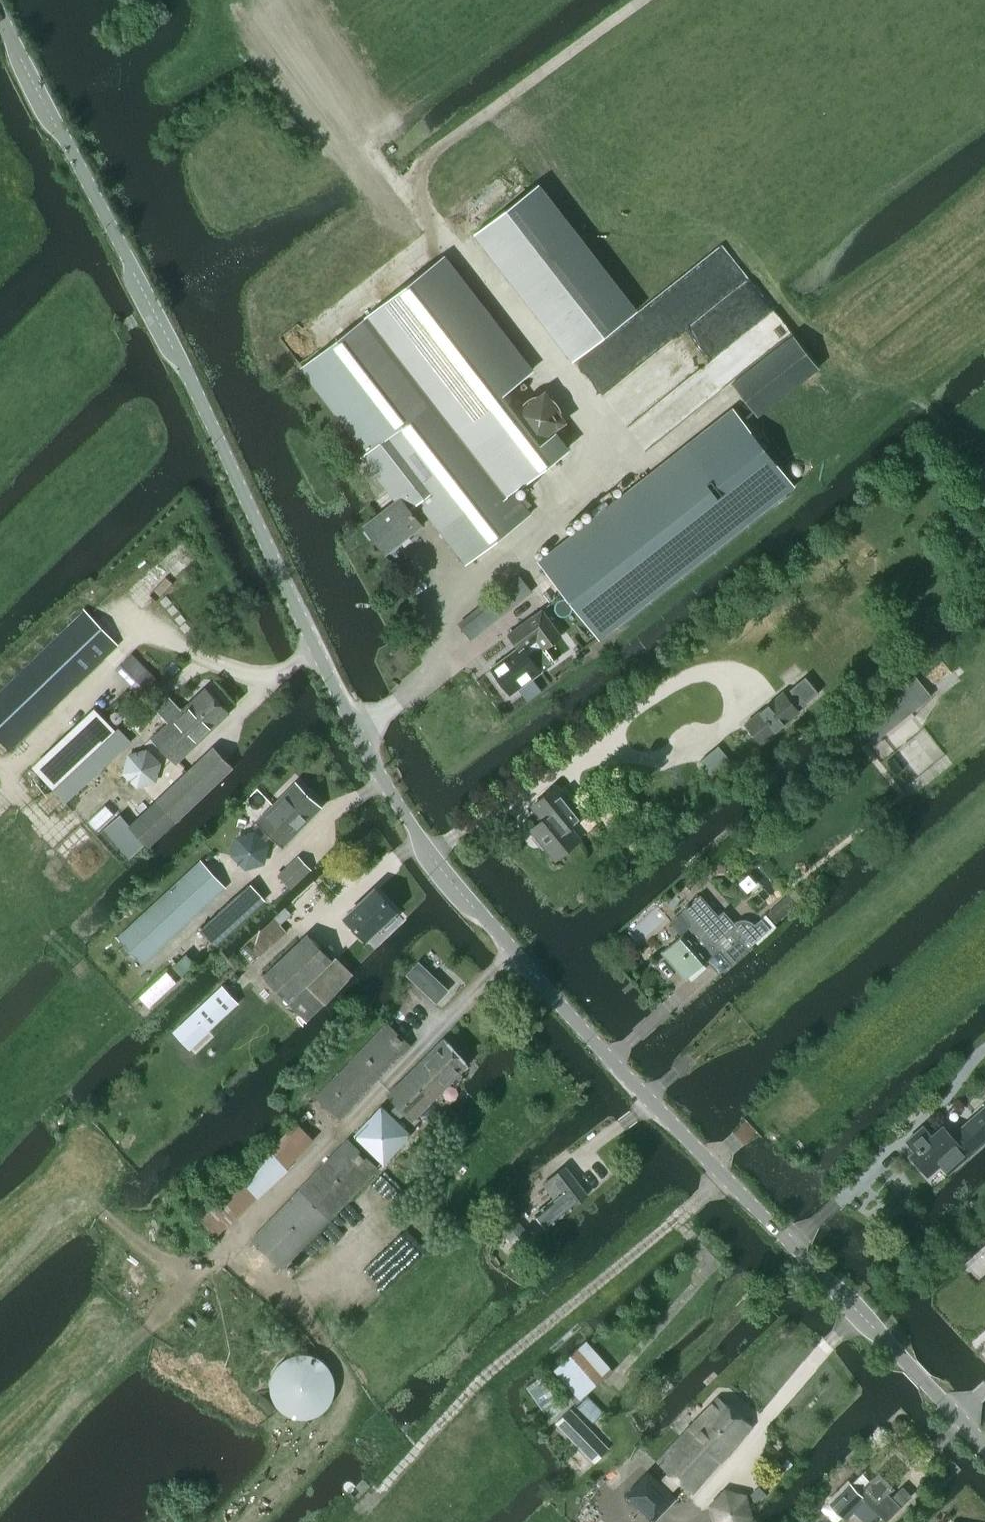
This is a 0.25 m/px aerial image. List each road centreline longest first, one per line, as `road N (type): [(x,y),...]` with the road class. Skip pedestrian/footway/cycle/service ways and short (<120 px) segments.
road 1 (tertiary): [(984,1448),(513,951),(429,845),(333,681),(213,429),(0,22)]
road 2 (track): [(544,516),(599,471),(598,431),(582,385),(444,234),(425,207),(417,172),(440,145),(641,0)]

